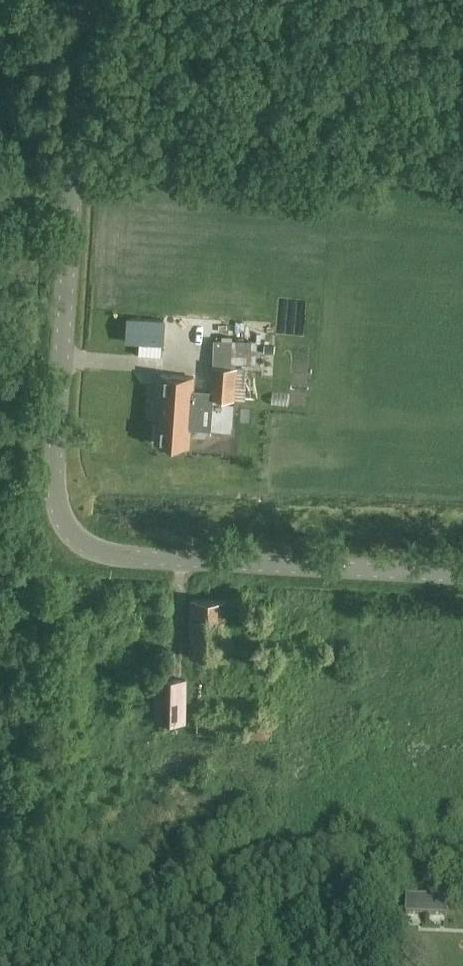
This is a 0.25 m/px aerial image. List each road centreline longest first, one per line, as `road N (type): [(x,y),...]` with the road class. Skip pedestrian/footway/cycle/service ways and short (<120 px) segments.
road 1 (tertiary): [(462,575),(120,557),(85,548),(63,525),(52,484),(83,0)]
road 2 (track): [(462,13),(331,0)]

